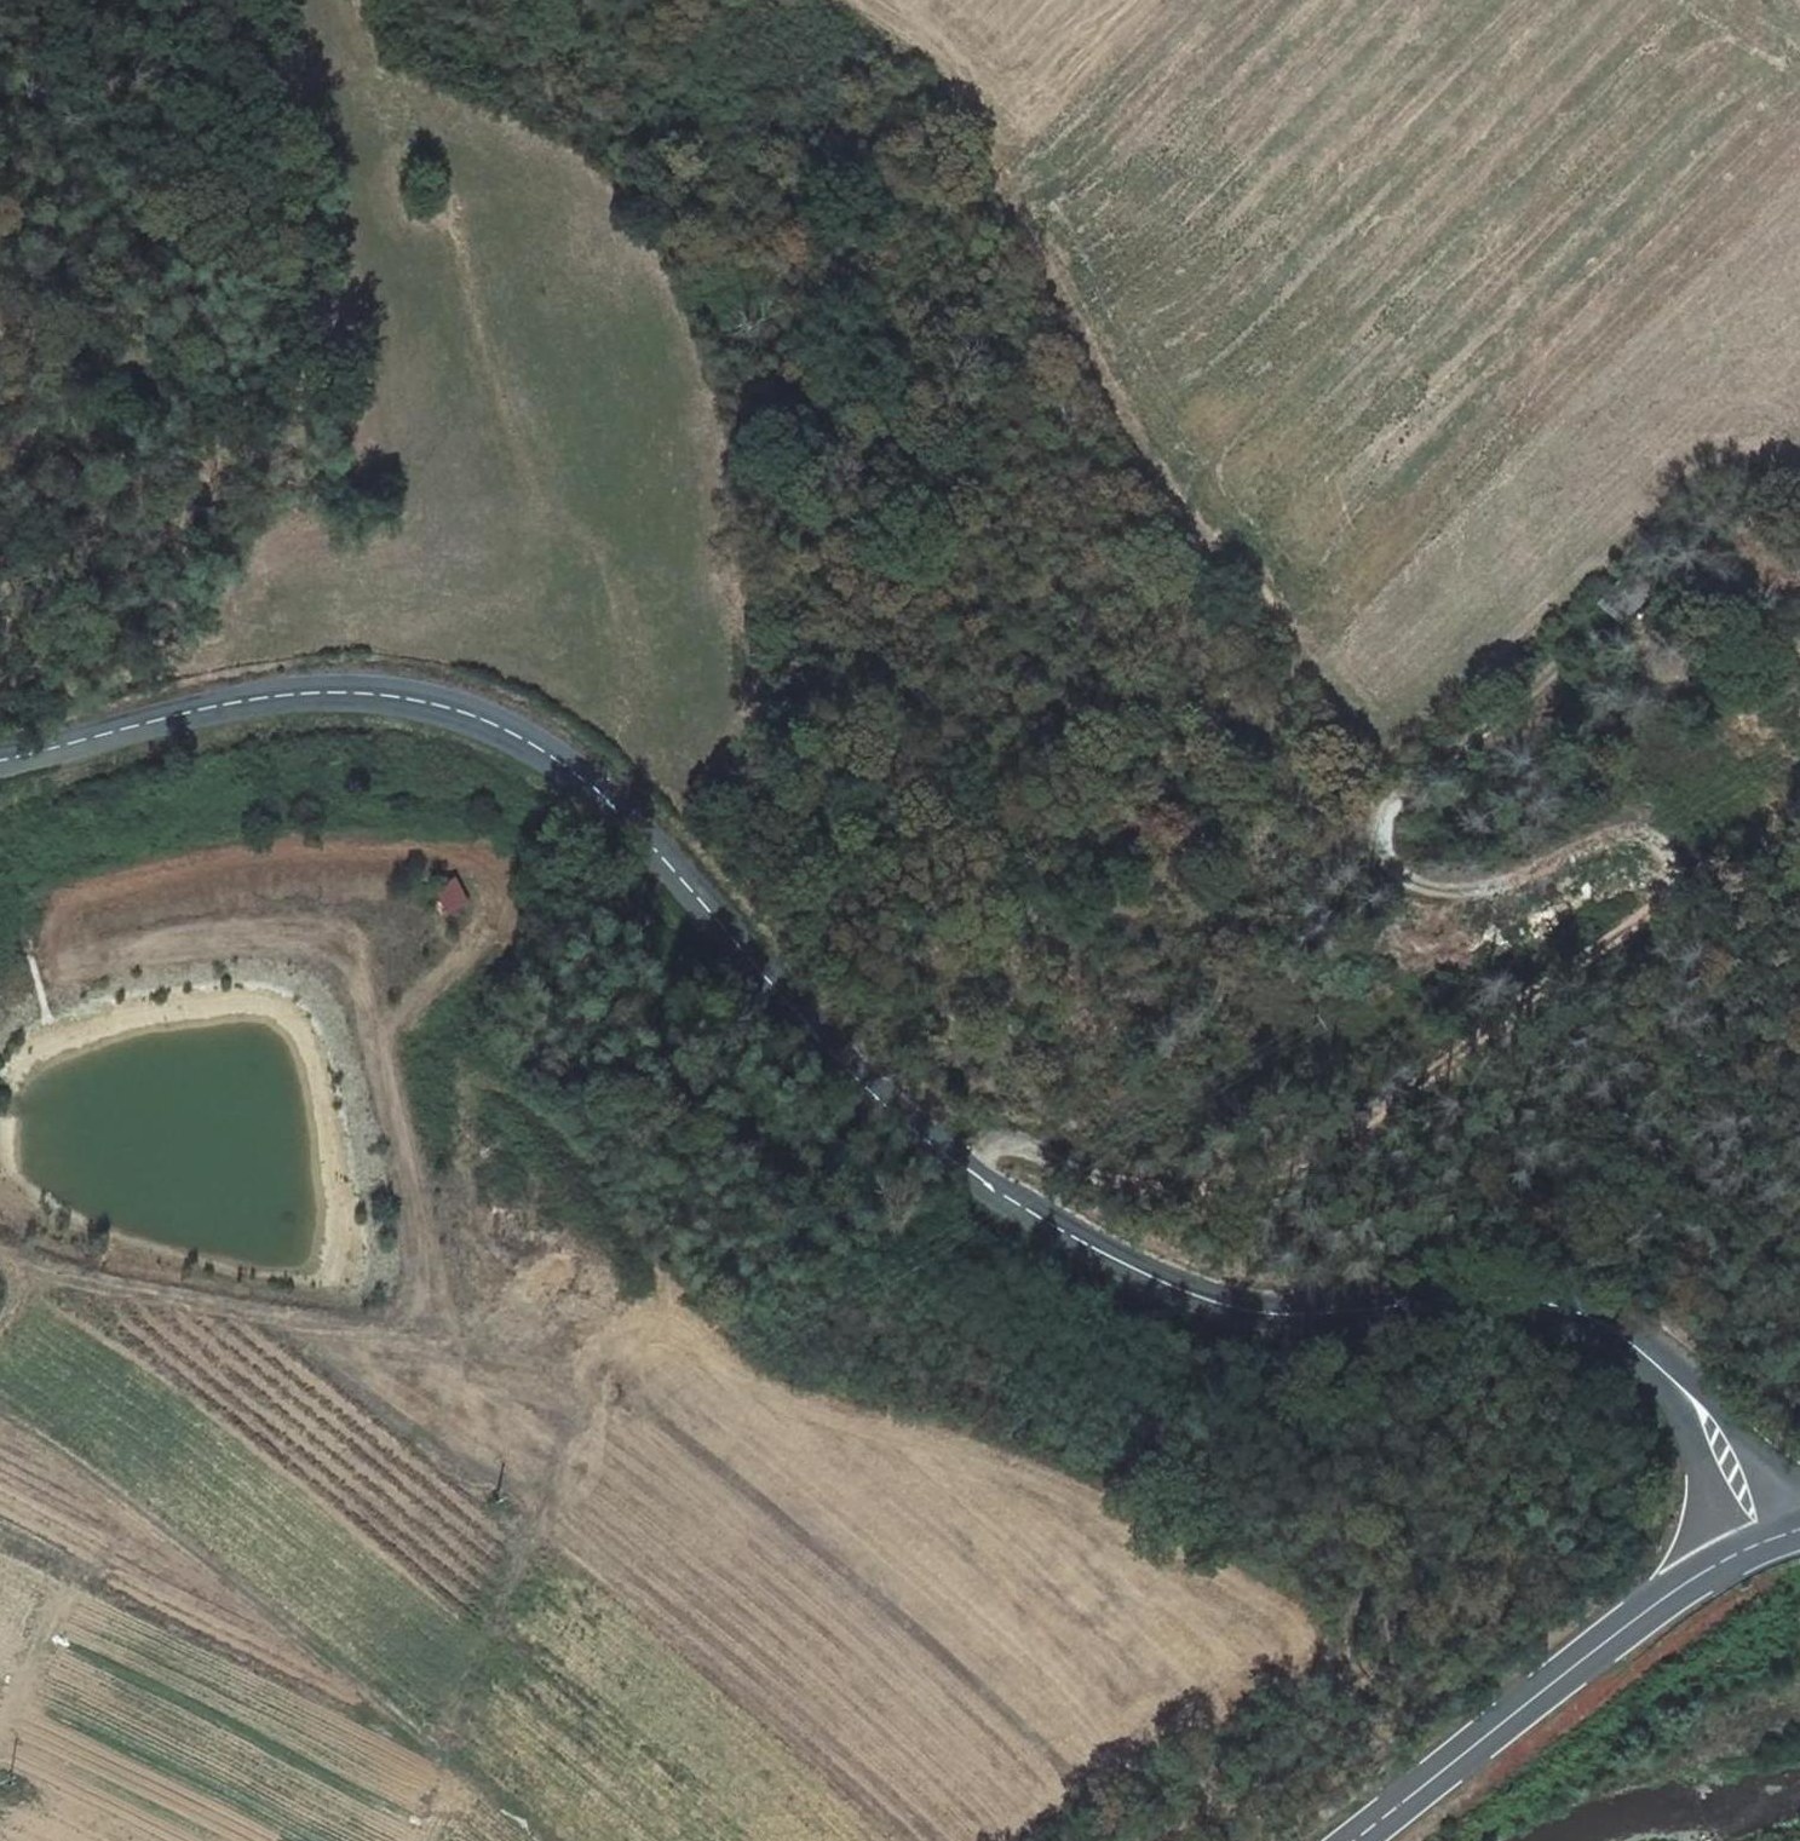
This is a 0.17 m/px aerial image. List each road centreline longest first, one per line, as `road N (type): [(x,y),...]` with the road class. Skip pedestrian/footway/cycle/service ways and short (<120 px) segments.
road 1 (tertiary): [(0,765),(231,702),(335,690),(434,703),(510,732),(607,796),(760,945),(928,1145),(1071,1238),(1195,1295),(1274,1314),(1520,1299),(1621,1340),(1666,1369),(1722,1438),(1759,1542)]
road 2 (track): [(0,1445),(282,1632),(558,1840)]
road 3 (primary): [(1759,1542),(1660,1599),(1351,1840)]

